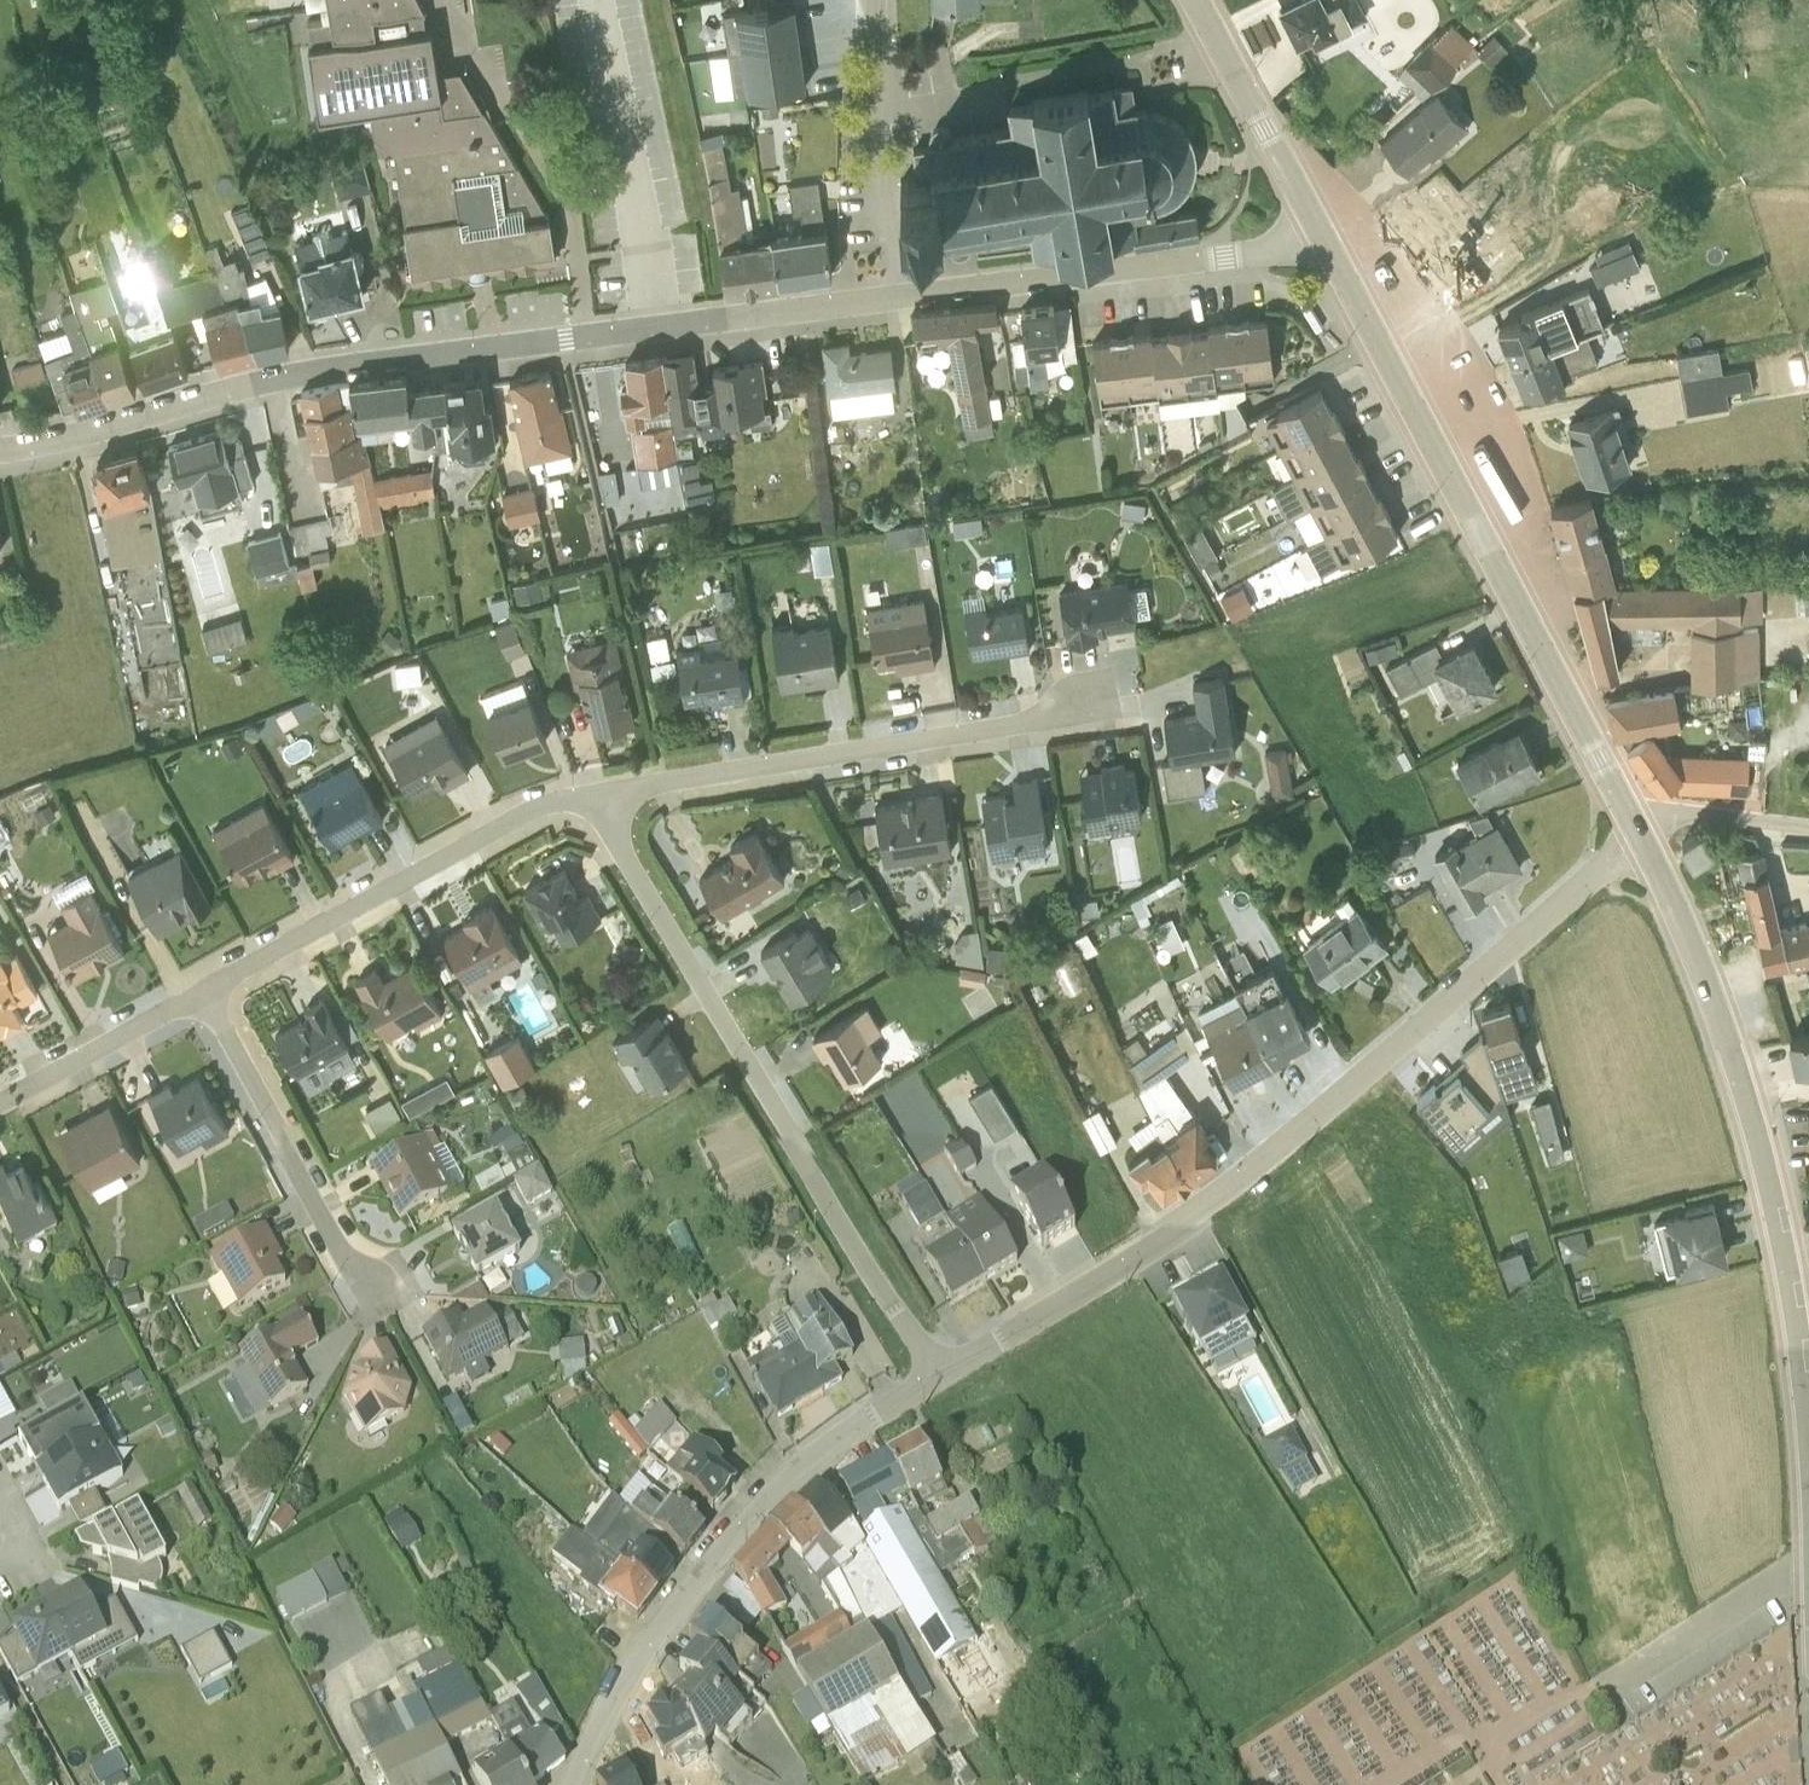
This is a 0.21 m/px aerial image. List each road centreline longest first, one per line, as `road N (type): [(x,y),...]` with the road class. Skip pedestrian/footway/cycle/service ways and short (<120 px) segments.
road 1 (residential): [(894,301),(324,368),(83,433),(0,444)]
road 2 (residential): [(937,1377),(1204,1209),(1596,873),(1645,848)]
road 3 (residential): [(937,1377),(585,801)]
road 4 (residential): [(1631,821),(1322,238)]
road 5 (residential): [(1808,1467),(1789,1278),(1754,1132),(1705,980),(1645,848)]
road 6 (residential): [(585,1784),(669,1607),(790,1475),(937,1377)]
road 7 (residential): [(585,801),(1016,728),(1088,701)]
road 8 (residential): [(1322,238),(894,301)]
road 9 (residential): [(202,996),(496,830),(585,801)]
road 10 (residential): [(202,996),(368,1287)]
road 11 (residential): [(876,0),(894,301)]
road 12 (residential): [(1322,238),(1195,0)]
road 13 (residential): [(0,1107),(202,996)]
road 14 (unclassified): [(1631,821),(1693,814),(1808,828)]

